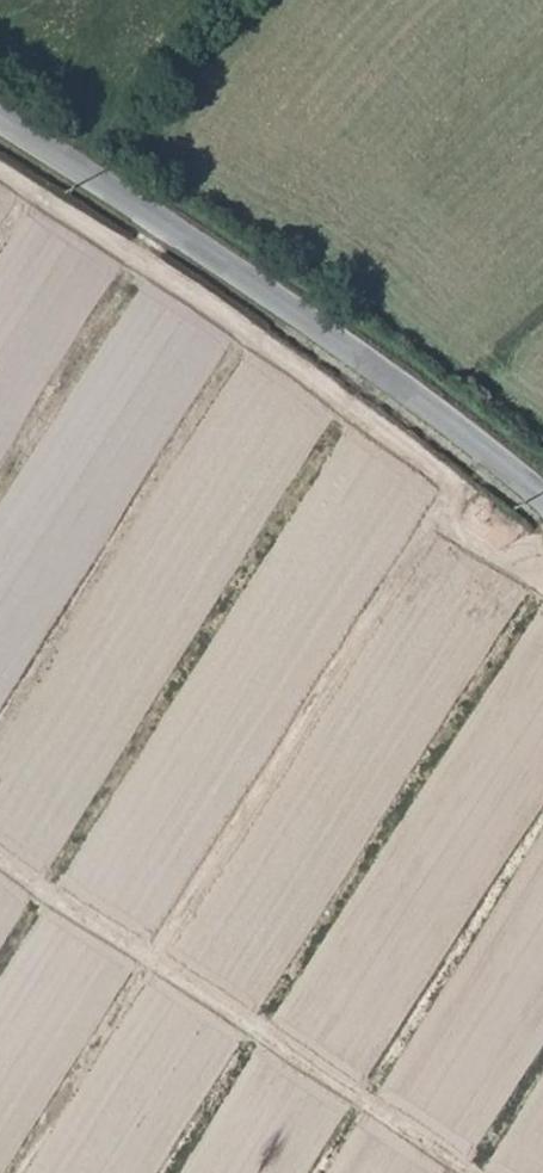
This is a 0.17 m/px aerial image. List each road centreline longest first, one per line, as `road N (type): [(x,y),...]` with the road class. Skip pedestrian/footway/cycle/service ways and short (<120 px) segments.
road 1 (residential): [(542,501),(291,313),(0,120)]

